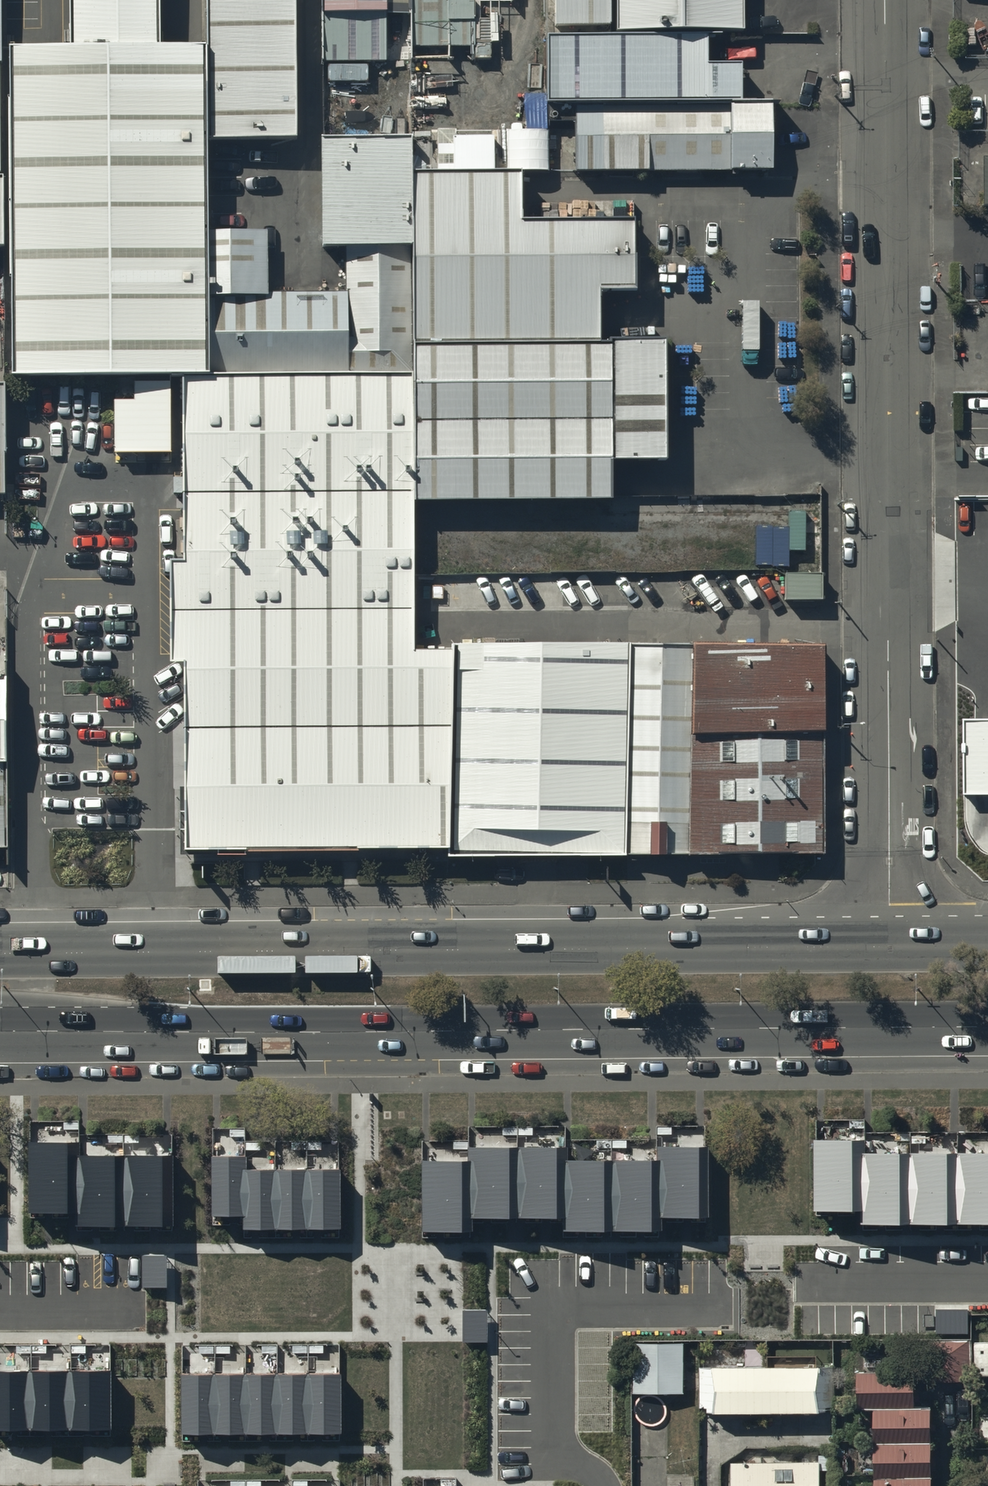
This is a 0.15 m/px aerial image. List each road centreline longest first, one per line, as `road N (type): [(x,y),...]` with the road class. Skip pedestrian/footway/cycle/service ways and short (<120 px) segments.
road 1 (trunk): [(987,1027),(0,1033)]
road 2 (residential): [(887,0),(889,946)]
road 3 (trunk): [(0,954),(889,946)]

